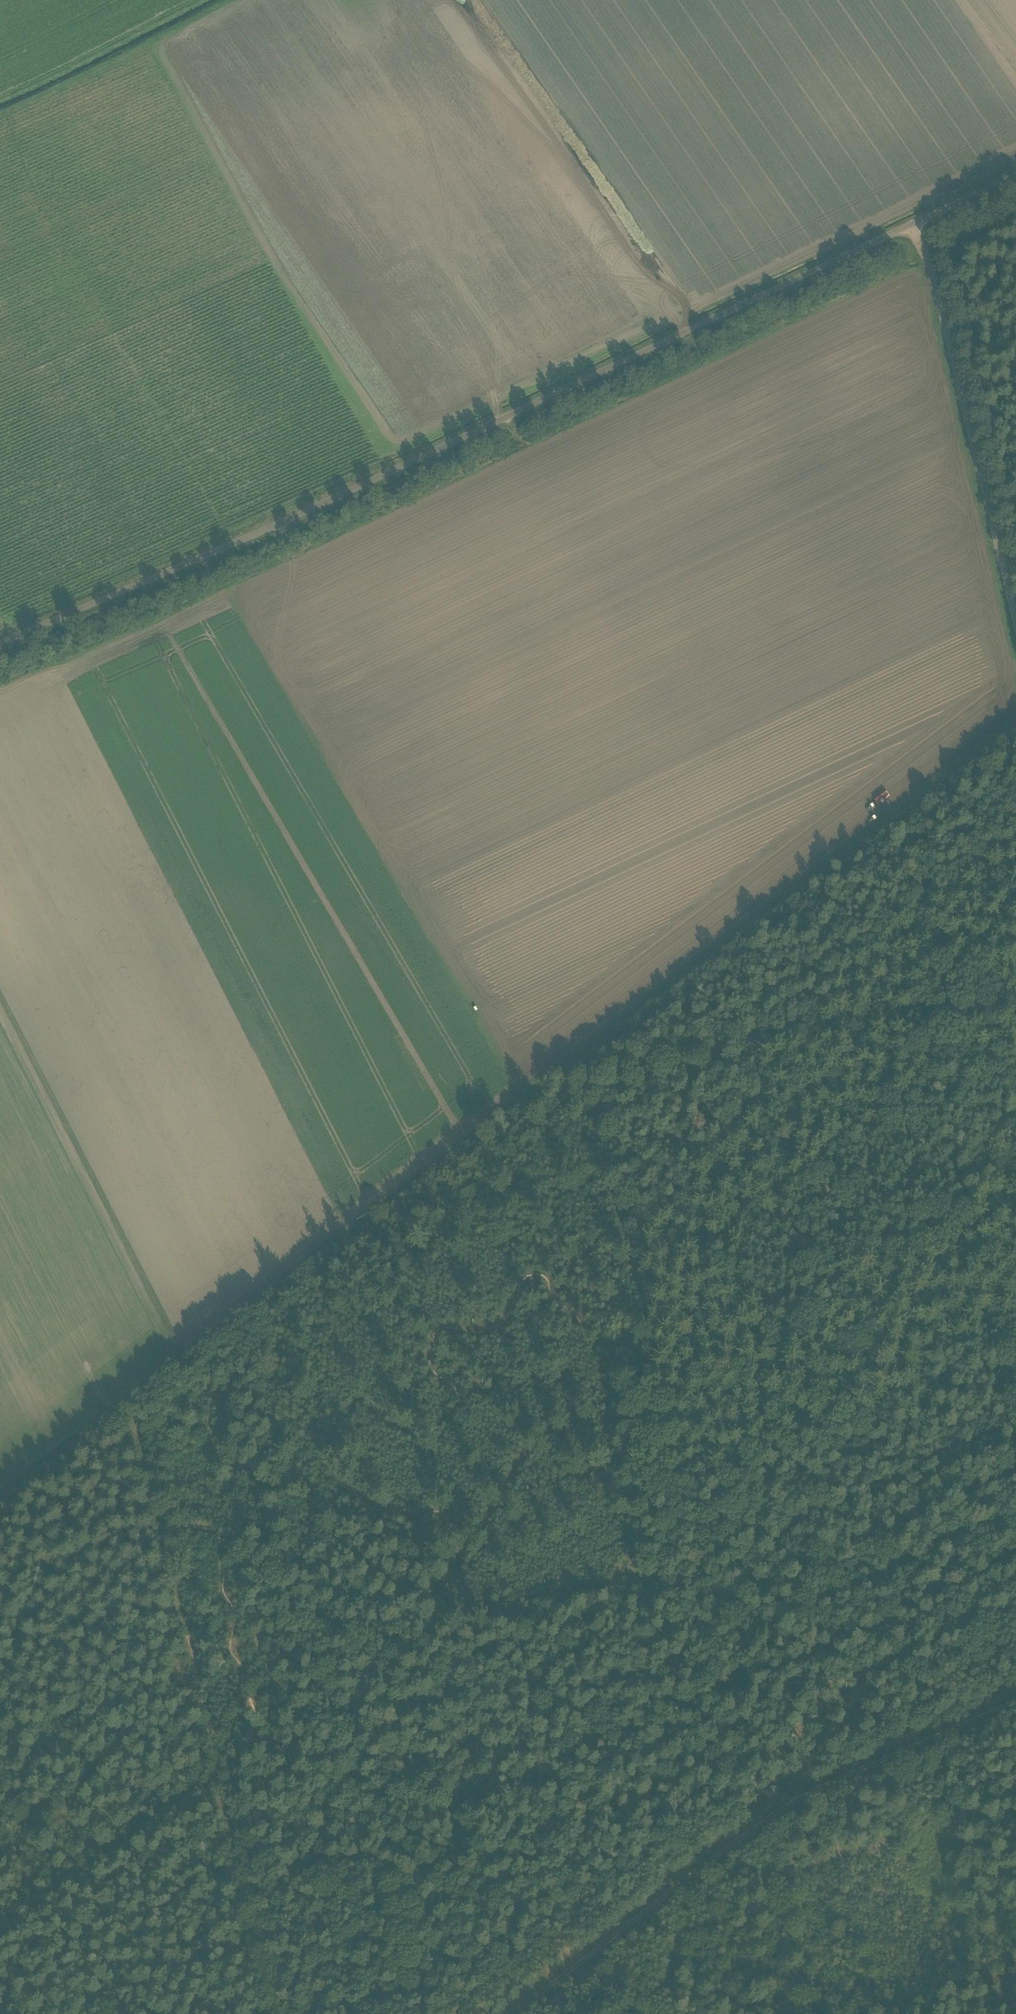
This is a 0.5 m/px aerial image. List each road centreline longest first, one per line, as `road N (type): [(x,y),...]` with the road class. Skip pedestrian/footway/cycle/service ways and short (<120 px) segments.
road 1 (track): [(0,1498),(1015,727)]
road 2 (unclassified): [(0,643),(289,520),(1015,177)]
road 3 (track): [(1015,619),(922,222)]
road 4 (track): [(513,2013),(770,1819)]
road 5 (track): [(770,1819),(1015,1703)]

